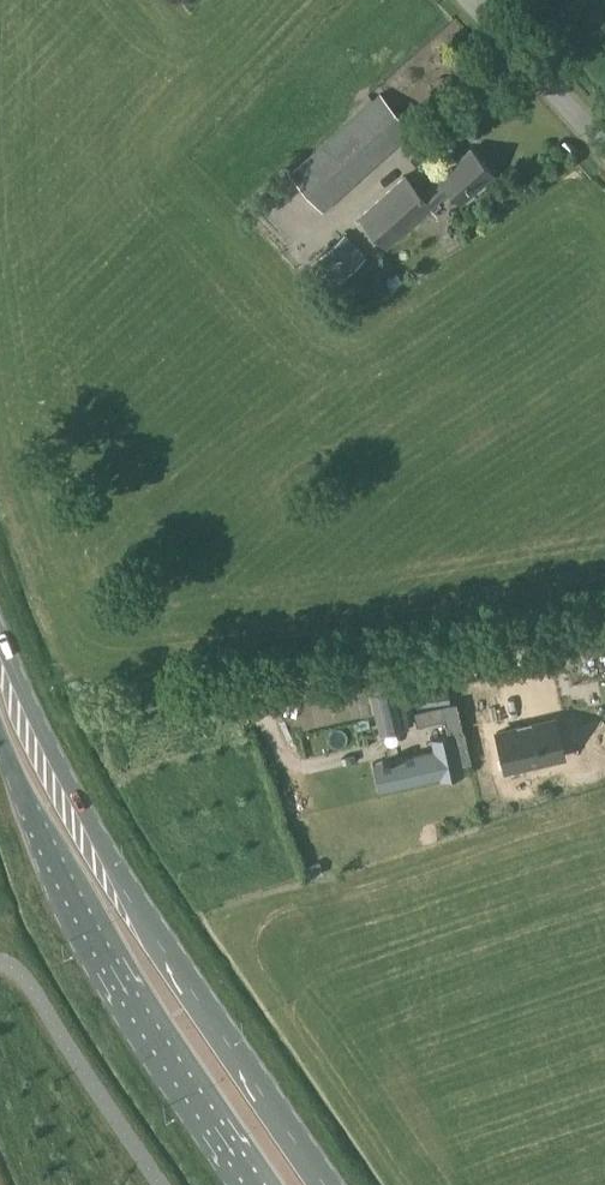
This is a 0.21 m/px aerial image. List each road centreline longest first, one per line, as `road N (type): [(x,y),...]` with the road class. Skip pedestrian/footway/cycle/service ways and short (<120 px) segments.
road 1 (primary): [(334,1184),(76,803),(0,630)]
road 2 (primary): [(0,729),(31,805),(186,1084),(257,1184)]
road 3 (unclassified): [(472,0),(604,146)]

